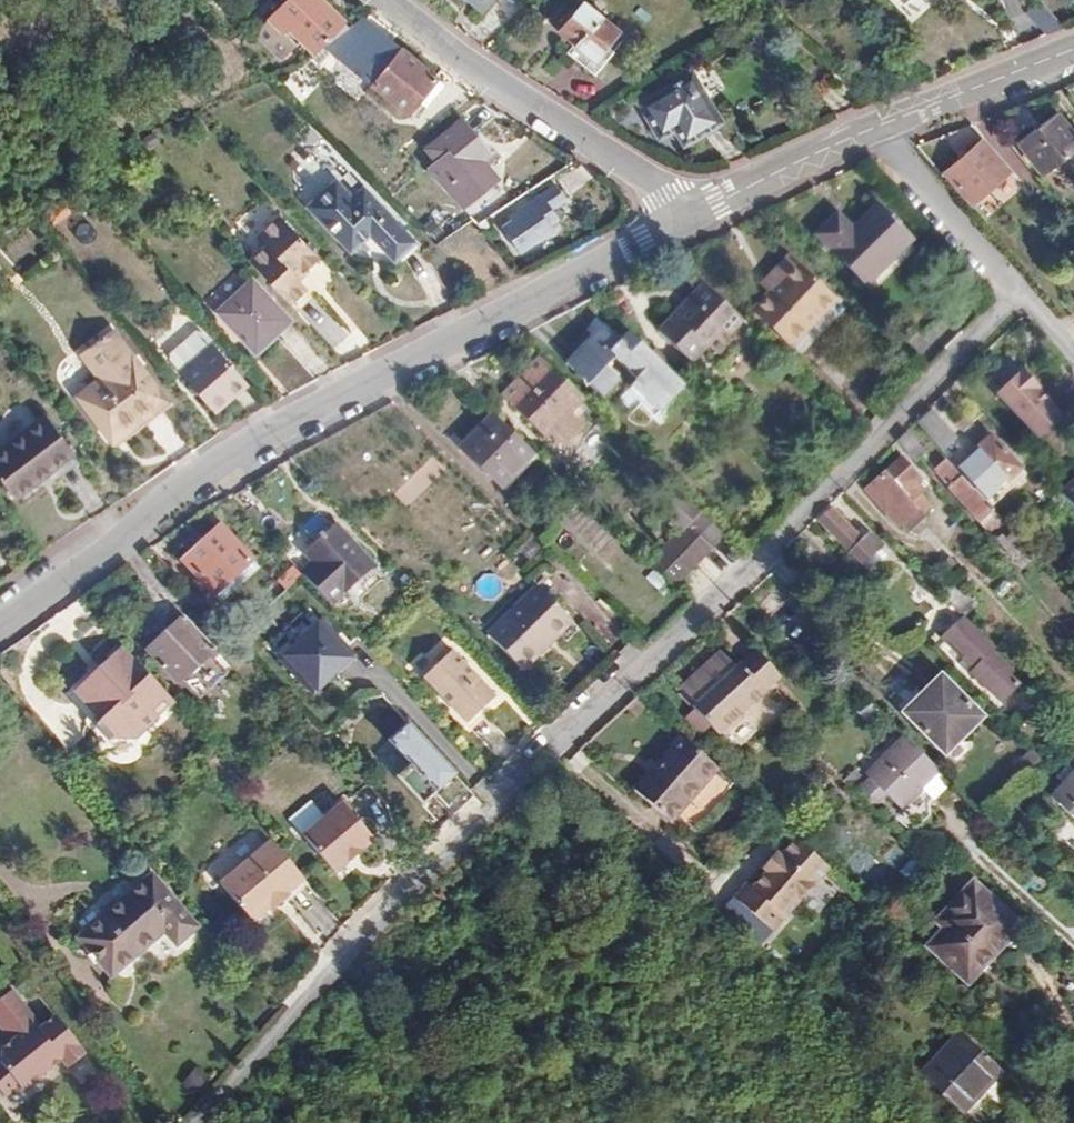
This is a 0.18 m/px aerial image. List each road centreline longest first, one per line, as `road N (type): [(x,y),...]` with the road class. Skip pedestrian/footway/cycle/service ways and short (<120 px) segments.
road 1 (residential): [(1025,291),(689,631),(612,690),(344,952),(203,1122)]
road 2 (residential): [(693,215),(255,441),(0,628)]
road 3 (residential): [(378,0),(480,80),(649,179),(693,215)]
road 4 (residential): [(877,128),(1025,291)]
road 5 (residential): [(877,128),(1073,50)]
road 6 (residential): [(693,215),(877,128)]

